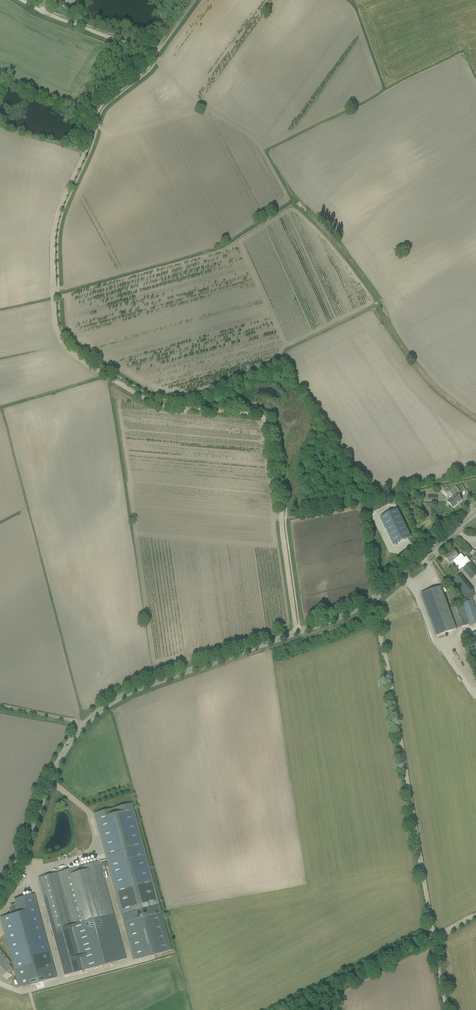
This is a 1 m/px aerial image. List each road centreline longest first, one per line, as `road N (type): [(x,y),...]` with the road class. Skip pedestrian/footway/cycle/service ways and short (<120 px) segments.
road 1 (track): [(154,52),(98,110),(55,228),(54,319),(64,346),(140,398),(251,413),(271,424),(295,634)]
road 2 (tertiary): [(0,888),(67,746),(103,707),(352,611),(475,512)]
road 3 (track): [(154,52),(19,0)]

